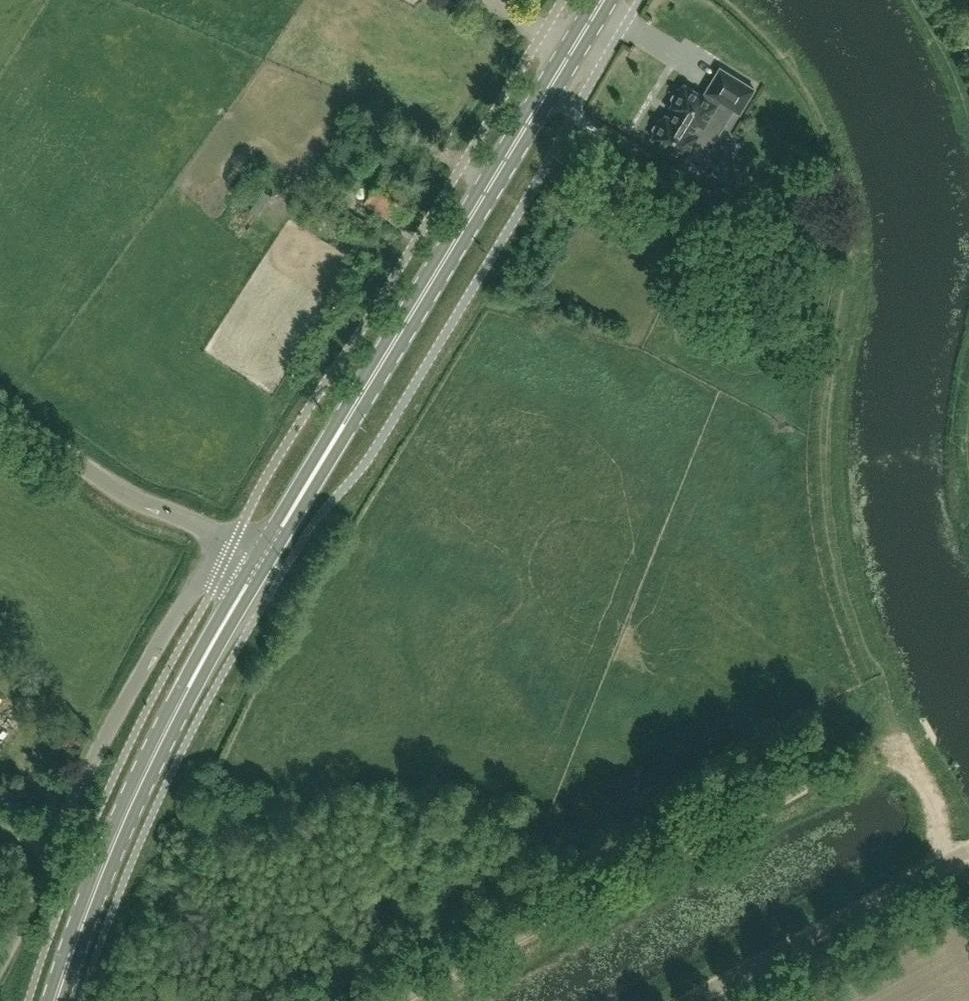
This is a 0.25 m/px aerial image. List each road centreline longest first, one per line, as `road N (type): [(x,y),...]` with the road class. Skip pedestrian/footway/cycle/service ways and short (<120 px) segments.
road 1 (track): [(968,823),(867,609),(843,511),(841,411),(865,256),(858,188),(815,82),(727,0)]
road 2 (track): [(953,858),(917,773),(883,755),(856,758),(403,1000)]
road 3 (primary): [(261,559),(604,0)]
road 4 (unclassified): [(0,975),(122,705),(225,537)]
road 5 (primary): [(55,1000),(121,823),(261,559)]
road 6 (unclassified): [(690,1000),(968,848)]
road 7 (residential): [(225,537),(125,492),(0,403)]

